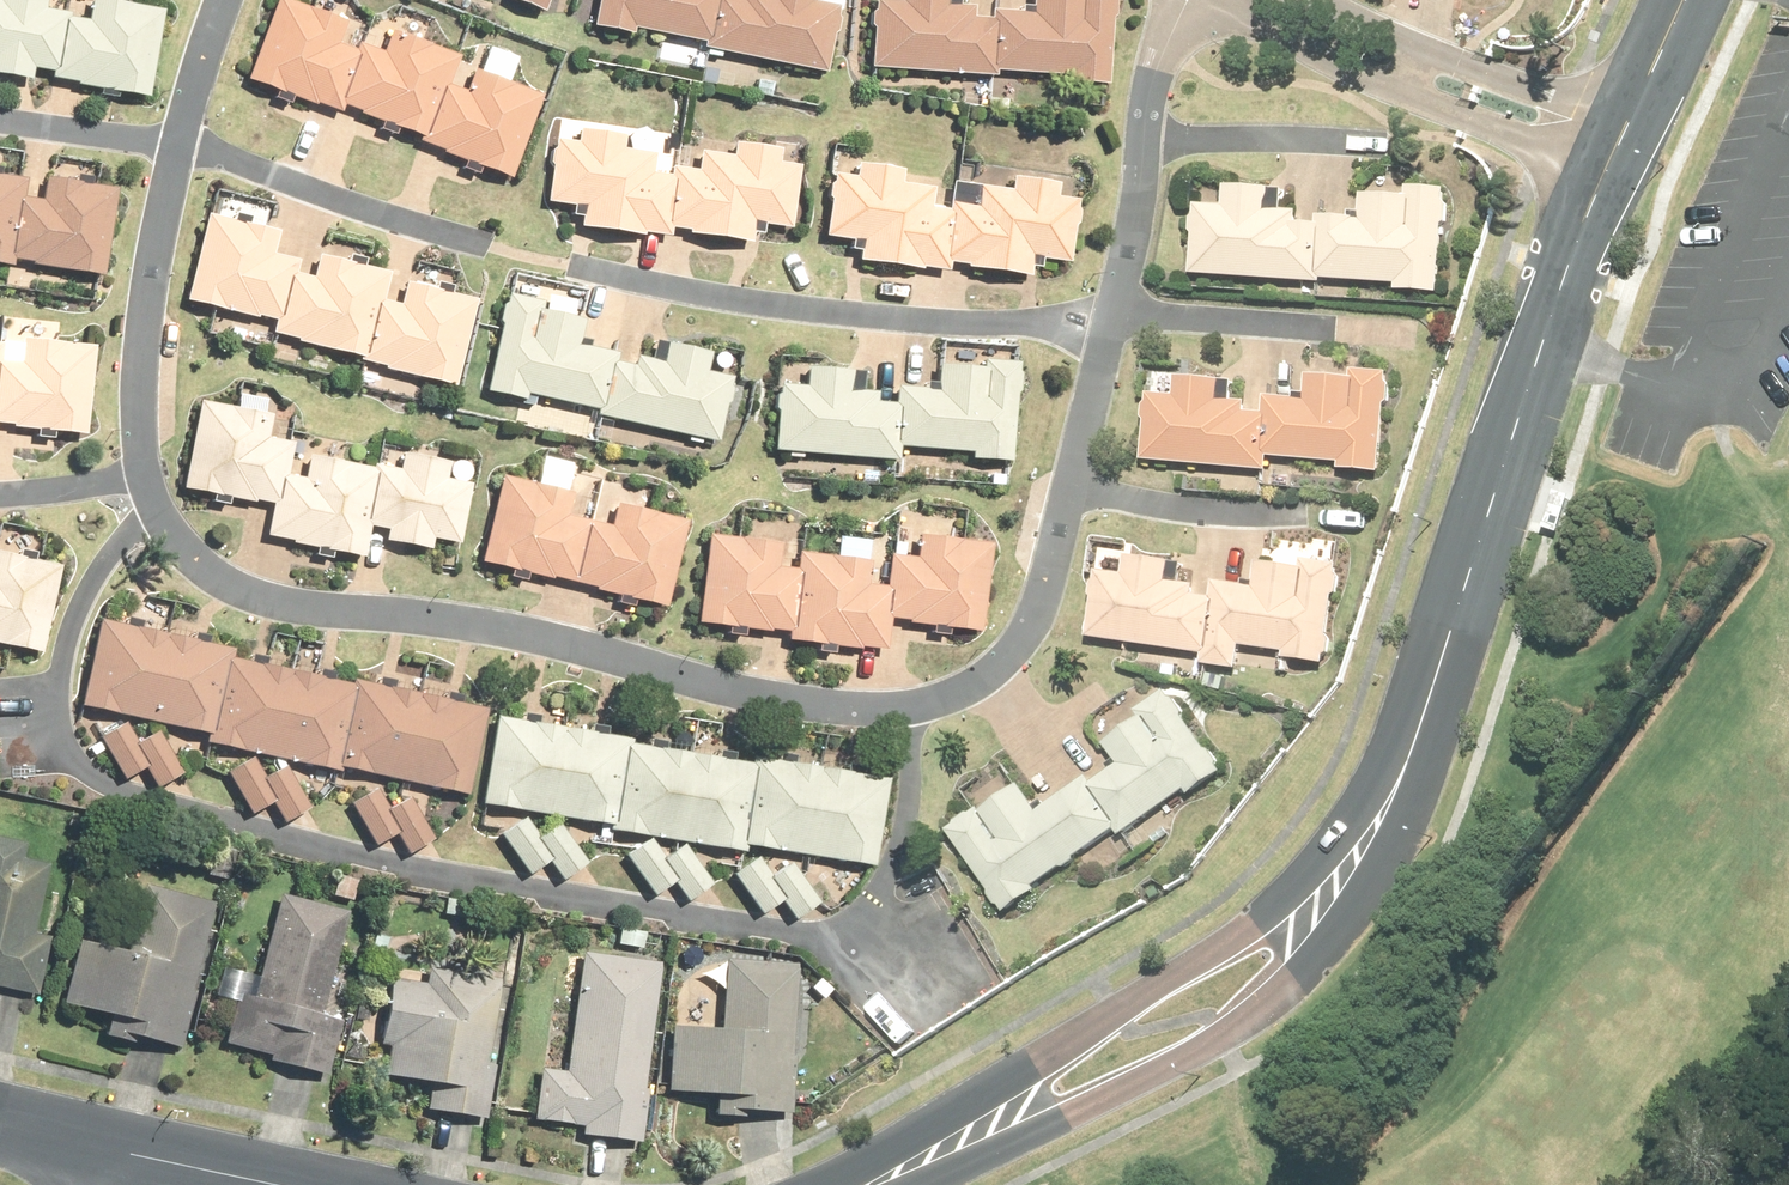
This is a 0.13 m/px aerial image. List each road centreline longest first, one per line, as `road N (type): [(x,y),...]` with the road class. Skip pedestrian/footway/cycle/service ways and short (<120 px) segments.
road 1 (residential): [(164,516),(119,548),(83,594),(57,687),(61,732),(79,769),(149,802),(389,863),(805,940),(853,915),(891,869),(907,830),(907,711)]
road 2 (residential): [(907,711),(813,709),(470,622),(302,611),(244,597),(208,572),(164,516)]
road 3 (tertiary): [(839,1184),(1256,926),(1314,873),(1417,735)]
road 4 (tertiary): [(1417,735),(1402,818),(1371,885),(1297,978),(1223,1038),(934,1184)]
road 5 (tertiary): [(1604,178),(1417,735)]
road 6 (residential): [(572,267),(875,315),(1110,320)]
road 7 (residential): [(147,477),(140,402),(153,254),(177,145)]
road 8 (residential): [(177,145),(480,245)]
road 9 (residential): [(1110,320),(1197,316),(1408,334)]
road 10 (residential): [(1072,491),(1042,605),(1011,658),(907,711)]
road 11 (residential): [(1382,142),(1143,142)]
road 12 (residential): [(1299,518),(1072,491)]
road 13 (residential): [(1409,98),(1216,0)]
road 14 (residential): [(1428,50),(1537,91),(1634,112)]
road 15 (residential): [(1604,178),(1409,98)]
road 16 (residential): [(1143,142),(1131,241),(1110,320)]
road 17 (residential): [(0,119),(177,145)]
road 18 (residential): [(1110,320),(1072,491)]
road 19 (residential): [(177,145),(221,0)]
road 20 (residential): [(0,498),(147,477)]
road 21 (residential): [(1184,0),(1143,142)]
road 22 (tertiary): [(1685,0),(1634,112)]

